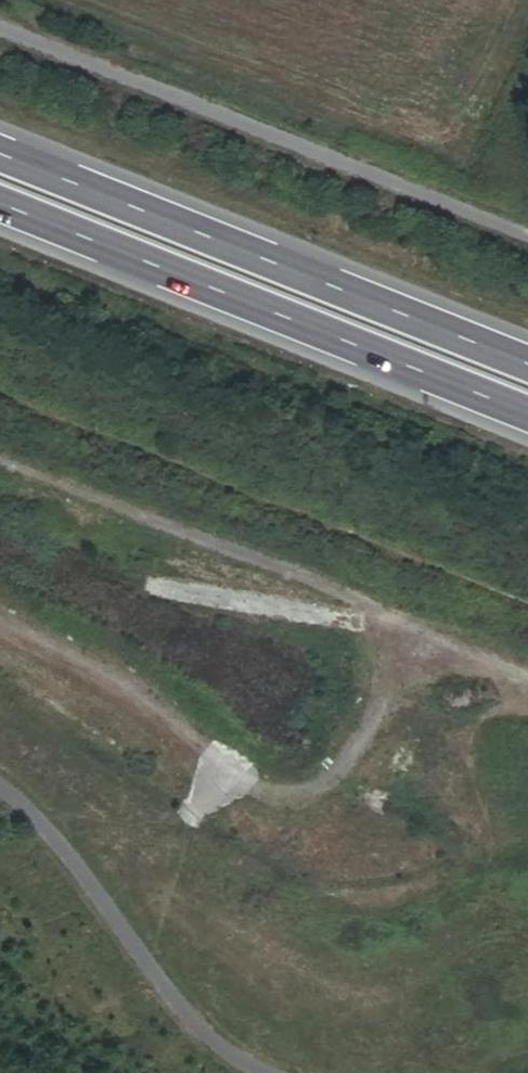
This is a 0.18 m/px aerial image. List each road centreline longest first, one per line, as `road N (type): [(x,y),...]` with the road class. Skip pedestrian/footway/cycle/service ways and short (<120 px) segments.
road 1 (trunk): [(527,365),(0,155)]
road 2 (trunk): [(0,206),(527,416)]

